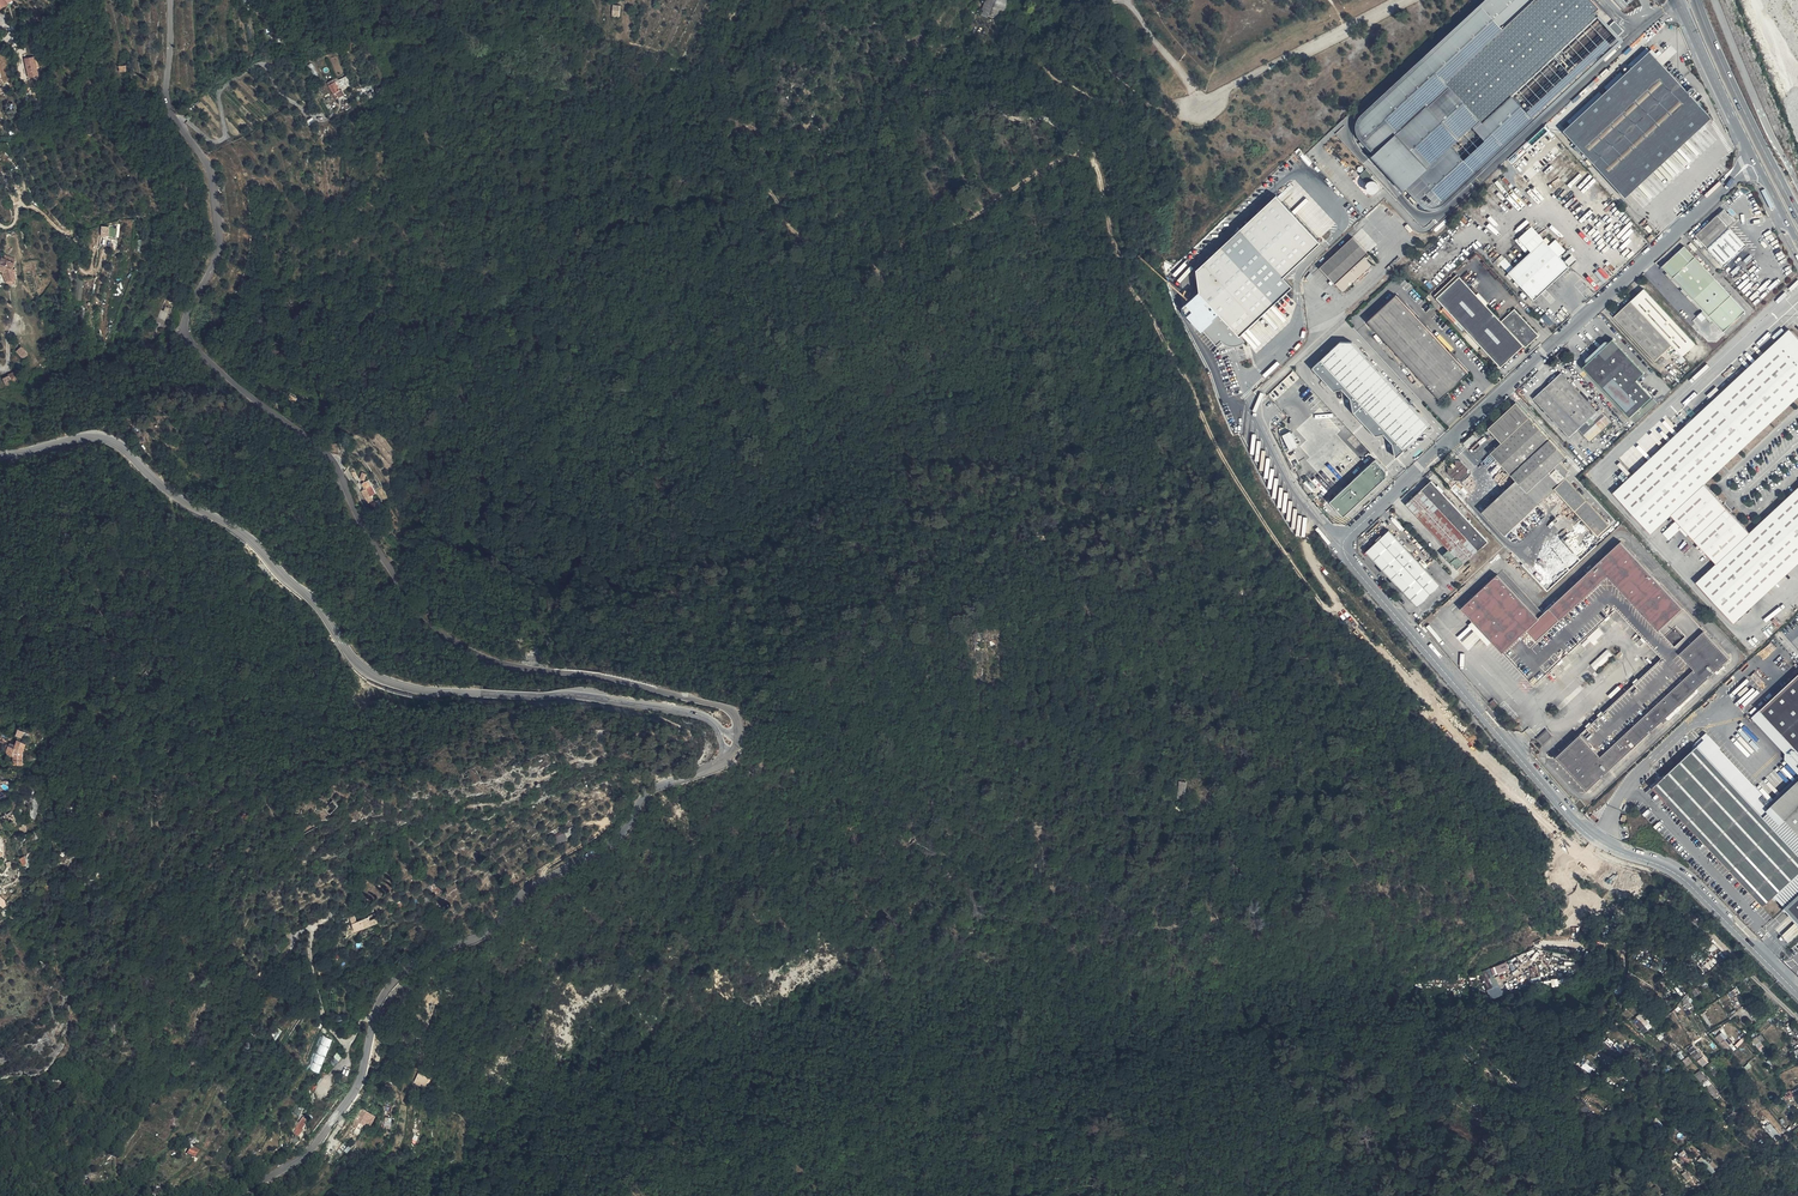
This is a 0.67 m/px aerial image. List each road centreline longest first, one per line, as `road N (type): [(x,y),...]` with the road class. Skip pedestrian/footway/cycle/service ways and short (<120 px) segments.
road 1 (tertiary): [(171,0),(166,97),(208,165),(219,246),(186,316),(187,338),(245,394),(327,457),(360,524),(433,628),(524,666),(724,707),(734,716),(736,748)]
road 2 (tertiary): [(736,748),(714,724),(680,711),(390,681),(354,661),(320,606),(260,546),(160,486),(120,443),(89,434),(0,456)]
road 3 (tertiary): [(736,748),(713,768),(647,793),(615,841),(400,974),(374,1013),(360,1079),(341,1108),(300,1159),(239,1195)]
road 4 (unclassified): [(1345,539),(1359,573),(1579,827),(1684,880),(1797,994)]
road 5 (track): [(1079,146),(877,255),(886,288),(863,297),(738,160),(724,49),(736,0)]
road 6 (track): [(1306,546),(1332,599),(1311,588),(1231,470),(1139,294),(1098,166),(1079,146)]
road 7 (unclassified): [(1345,539),(1754,161)]
road 8 (primary): [(1797,215),(1696,0)]
road 9 (tertiary): [(1754,161),(1678,0)]
road 10 (track): [(1124,0),(1201,104)]
road 11 (track): [(1621,940),(1549,939),(1499,958)]

